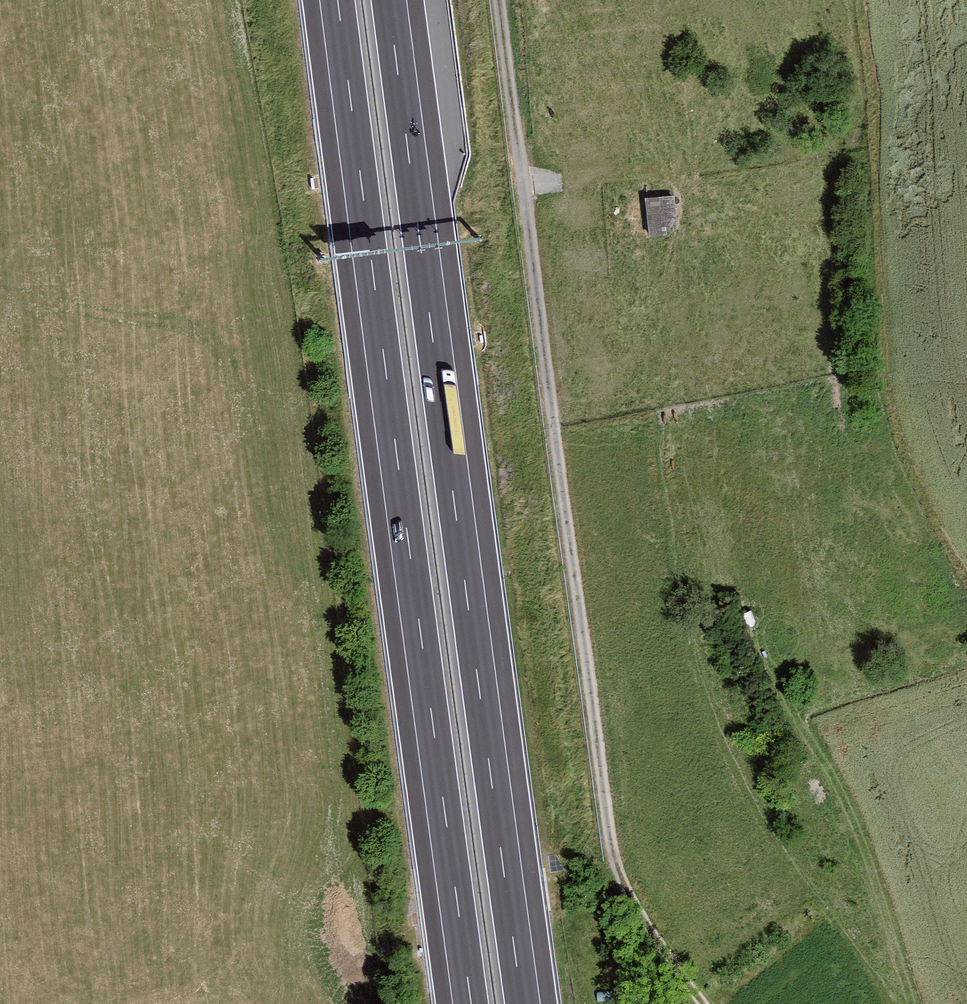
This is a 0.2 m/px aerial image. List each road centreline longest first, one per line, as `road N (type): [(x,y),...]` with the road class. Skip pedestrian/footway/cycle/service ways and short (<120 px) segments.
road 1 (track): [(500,0),(614,856),(645,924),(704,1003)]
road 2 (motorway): [(338,0),(471,1003)]
road 3 (motorway): [(522,1003),(389,0)]

